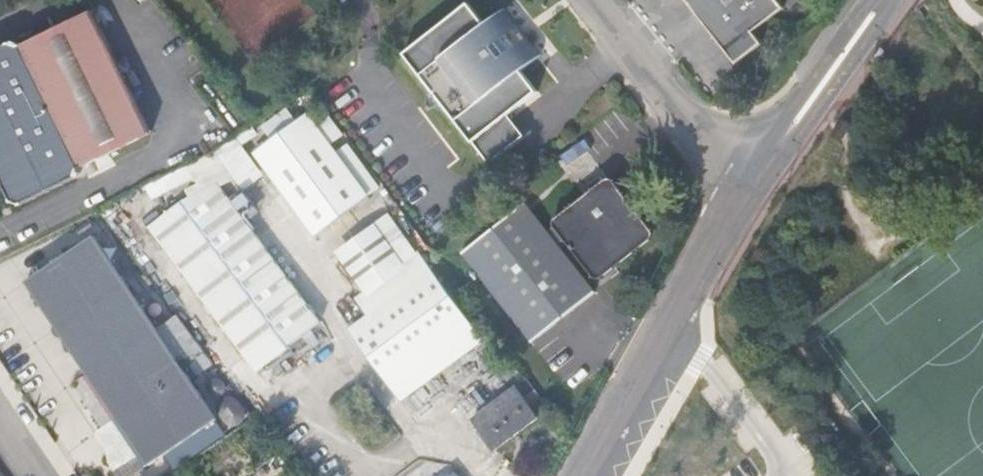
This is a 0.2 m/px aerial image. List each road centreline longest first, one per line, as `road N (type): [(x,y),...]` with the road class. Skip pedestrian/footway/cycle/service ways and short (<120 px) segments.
road 1 (residential): [(749,193),(587,475)]
road 2 (unclassified): [(595,0),(749,193)]
road 3 (residential): [(889,0),(749,193)]

